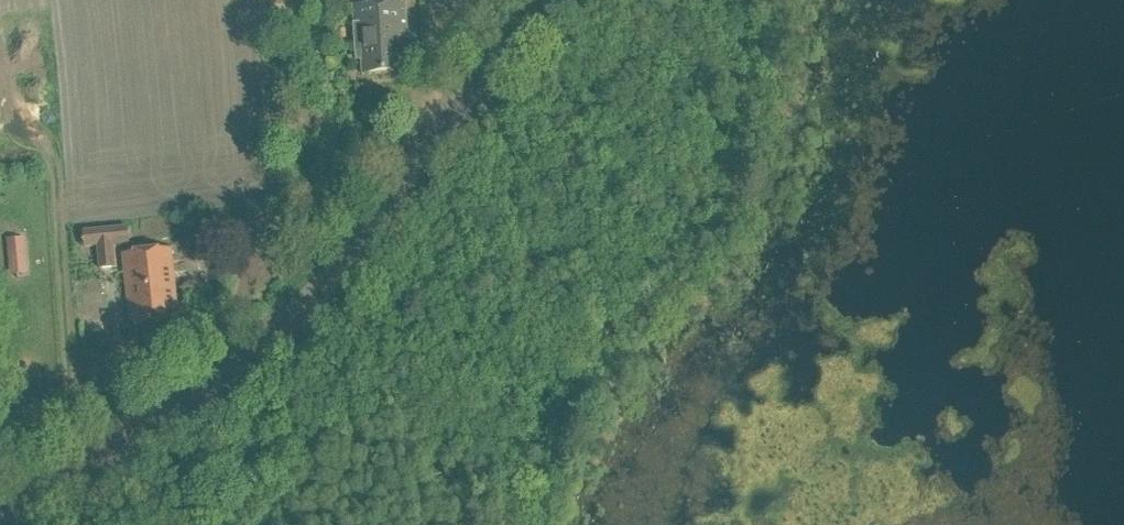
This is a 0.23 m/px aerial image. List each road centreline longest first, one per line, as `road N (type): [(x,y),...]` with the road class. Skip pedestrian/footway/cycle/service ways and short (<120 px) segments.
road 1 (unclassified): [(0,515),(226,374),(321,292),(540,0)]

